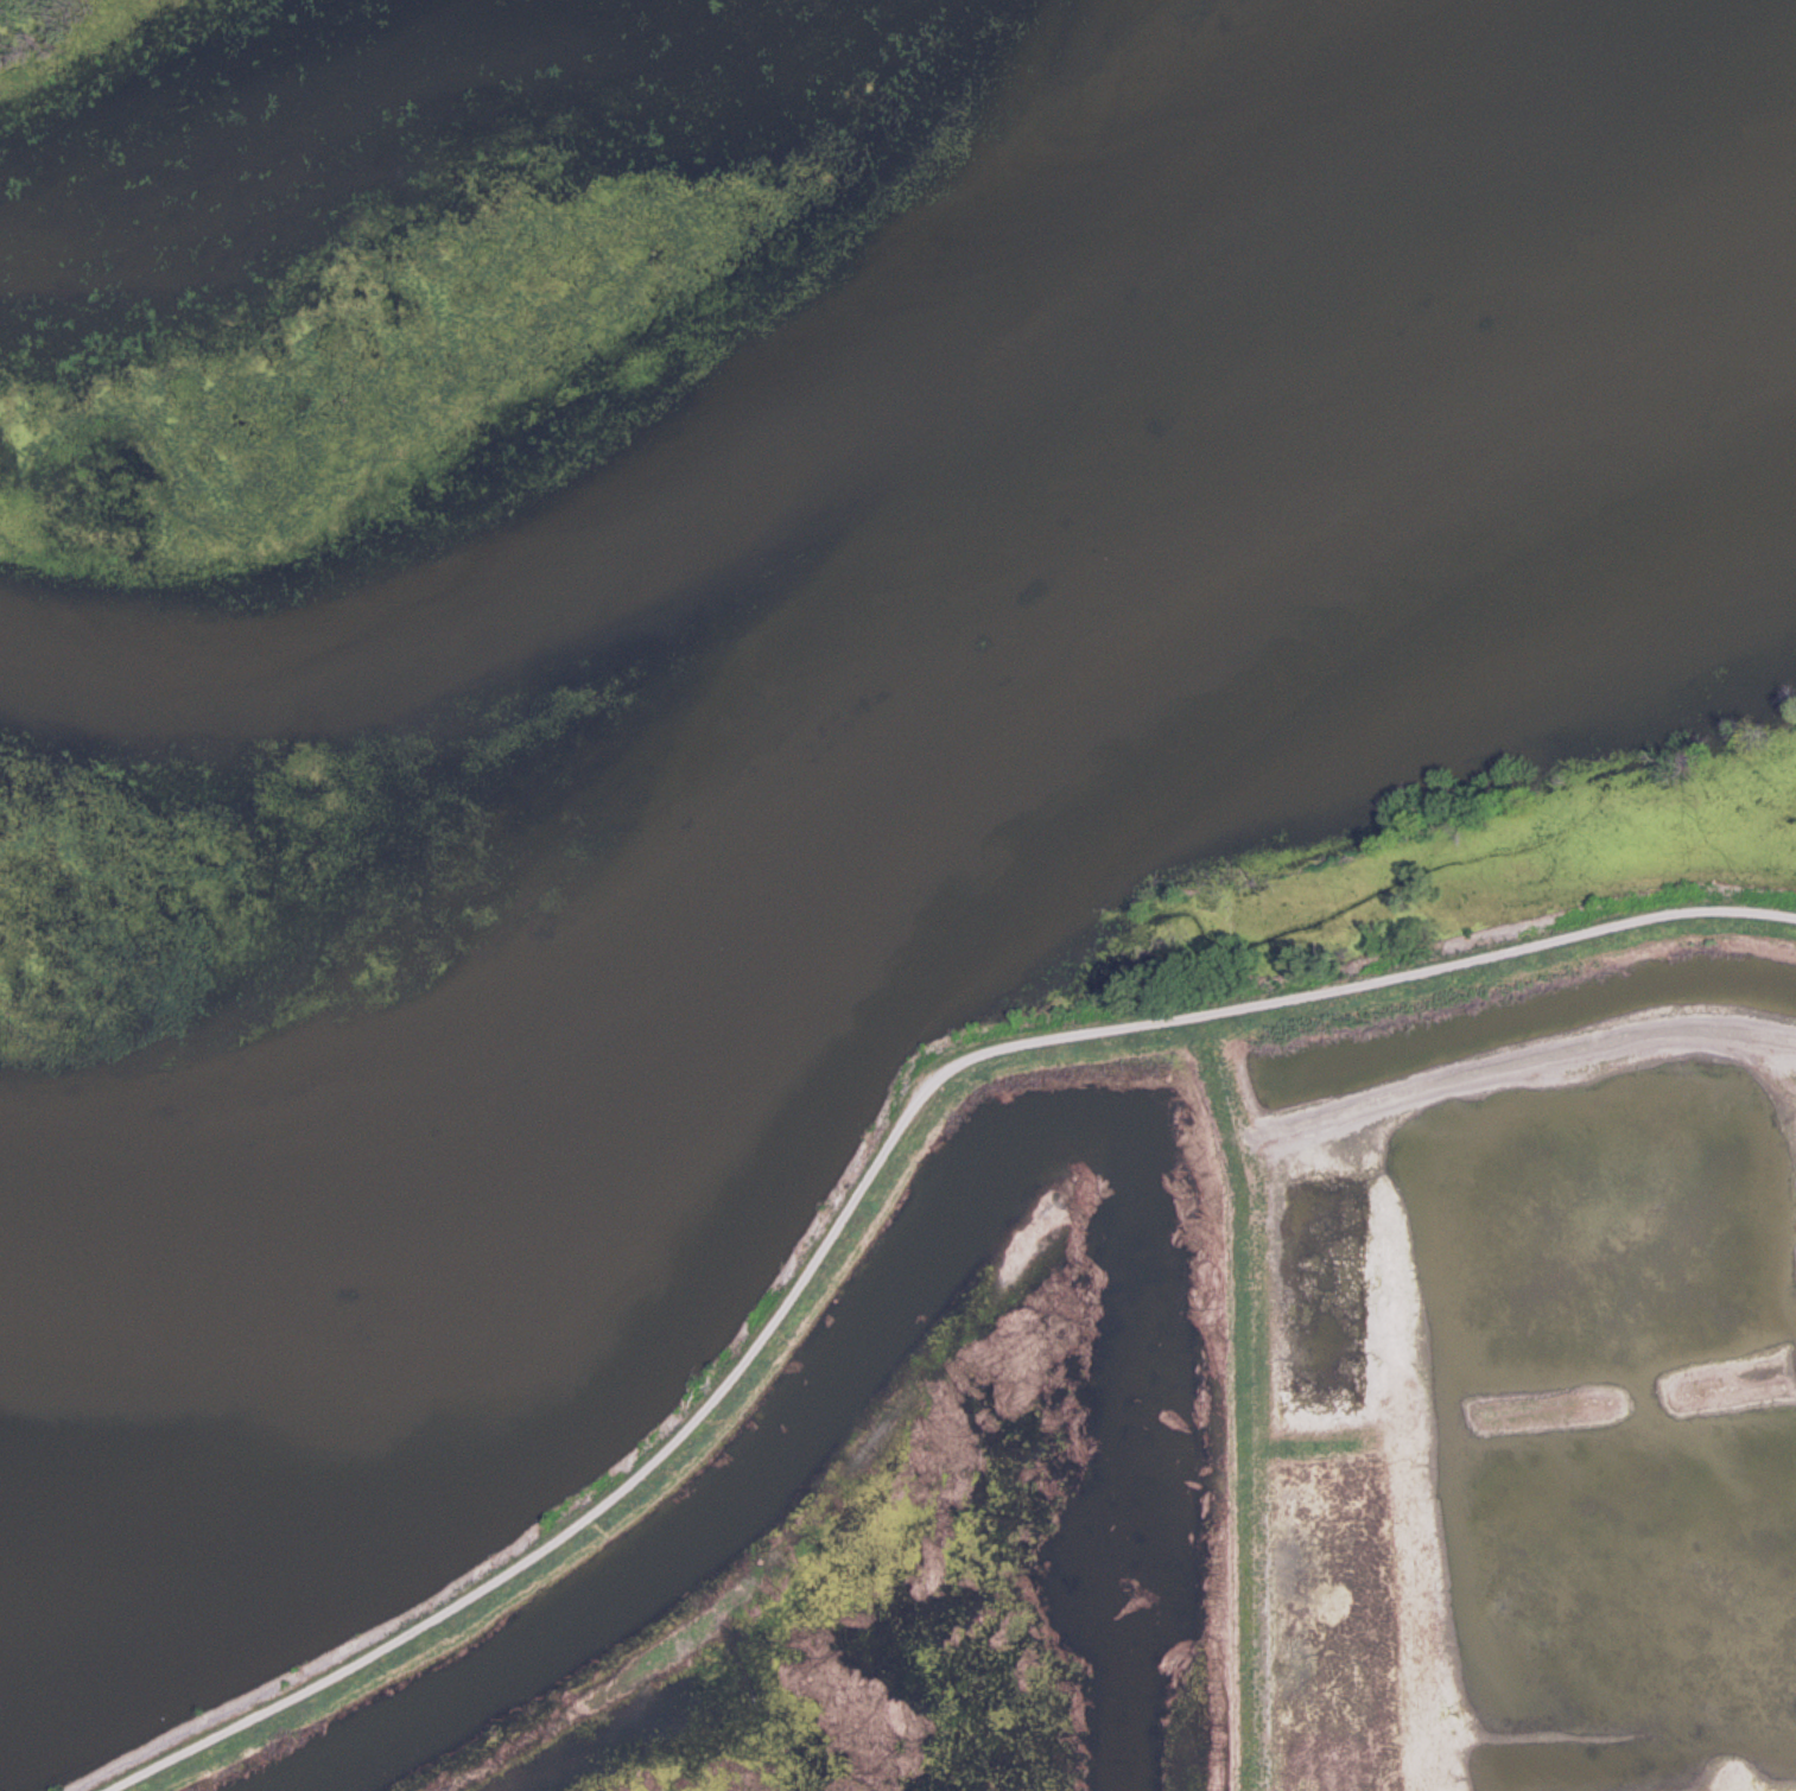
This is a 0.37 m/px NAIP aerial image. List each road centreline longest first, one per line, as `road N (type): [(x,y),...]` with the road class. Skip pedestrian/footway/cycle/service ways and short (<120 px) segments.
road 1 (track): [(77,1790),(222,1732),(379,1644),(580,1493),(817,1260),(956,1031),(1516,939),(1646,895),(1754,901),(1795,913)]

